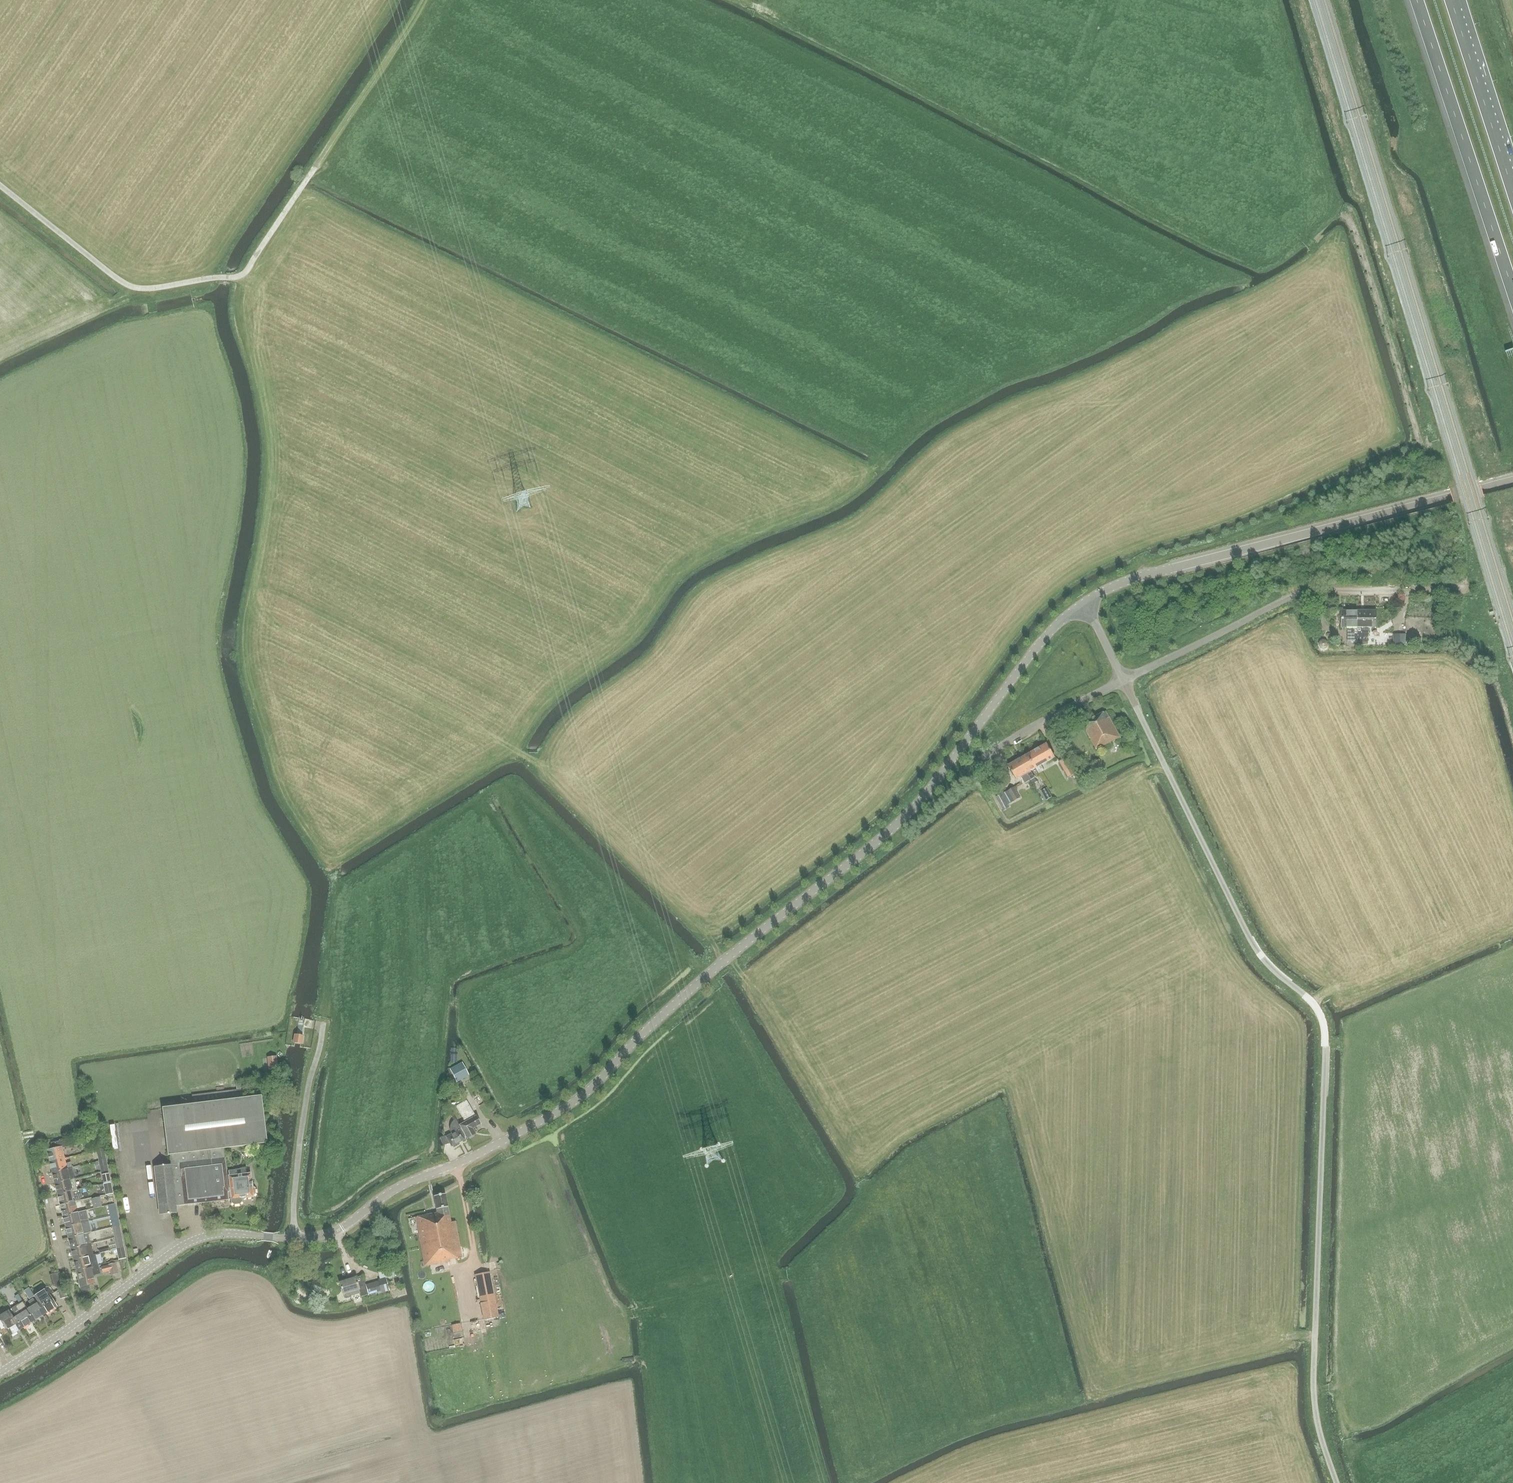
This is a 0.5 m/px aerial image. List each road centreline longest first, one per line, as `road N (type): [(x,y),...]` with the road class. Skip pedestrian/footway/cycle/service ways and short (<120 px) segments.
road 1 (tertiary): [(273,1238),(334,1232),(409,1182),(585,1093),(712,971),(908,814),(1044,639),(1083,604)]
road 2 (track): [(1335,206),(1360,230),(1418,422),(1418,450),(1249,530),(1142,564),(1145,575)]
road 3 (tertiary): [(1083,604),(1142,576),(1512,480)]
road 4 (track): [(314,169),(245,273),(153,288),(117,278),(0,185)]
road 5 (unclassified): [(1124,681),(1302,595),(1467,589)]
road 6 (tertiary): [(0,1372),(186,1243),(222,1233),(265,1237)]
road 7 (motorway): [(1418,0),(1512,288)]
road 8 (residential): [(976,763),(1124,681)]
road 9 (motorway): [(1512,190),(1467,46)]

